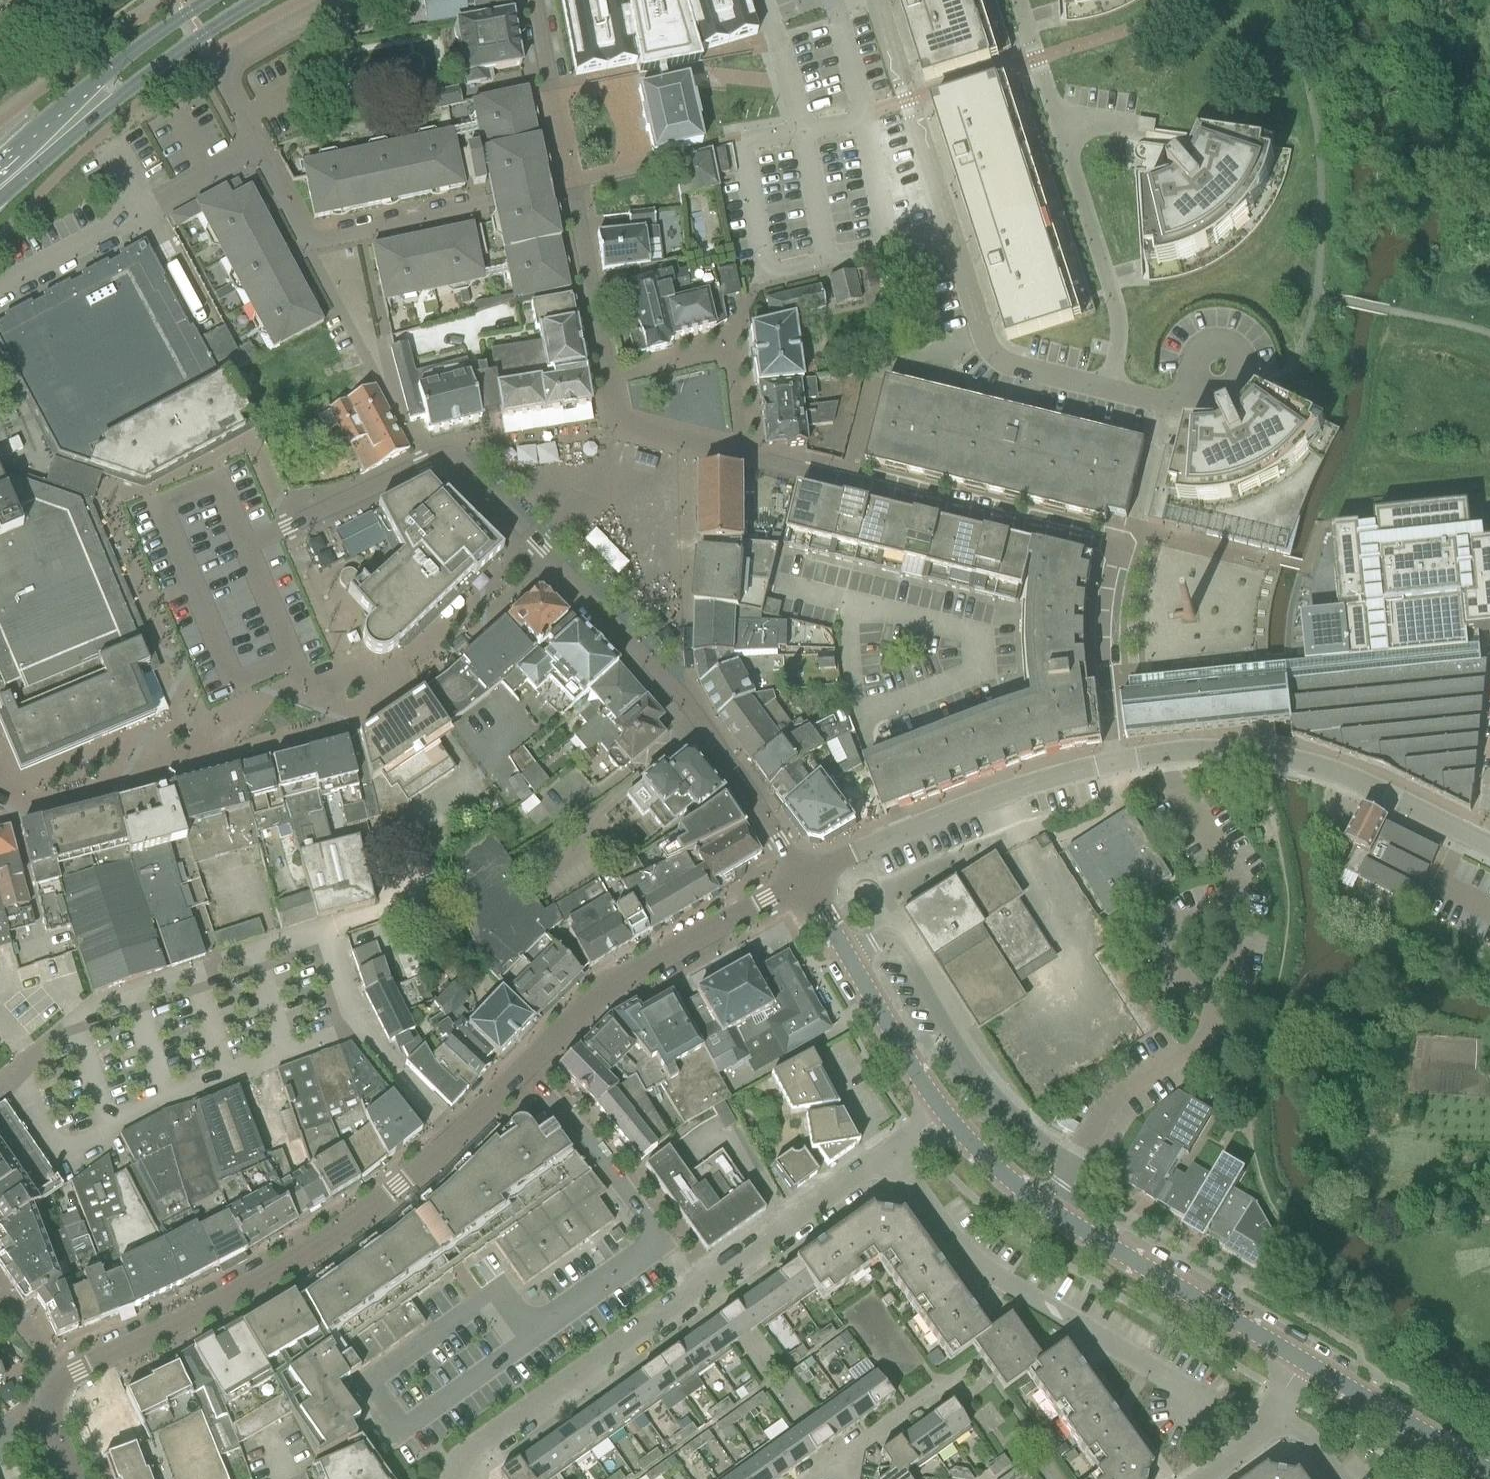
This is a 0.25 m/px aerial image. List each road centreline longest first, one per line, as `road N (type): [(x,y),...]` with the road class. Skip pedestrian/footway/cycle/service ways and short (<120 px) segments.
road 1 (residential): [(72,1478),(51,1425),(56,1391),(250,1286),(375,1206),(532,1067)]
road 2 (residential): [(328,0),(238,52),(221,85),(312,247),(549,190)]
road 3 (unclassified): [(803,883),(677,691),(463,462),(448,455)]
road 4 (residential): [(451,1478),(462,1451),(885,1159)]
road 5 (residential): [(1110,395),(1018,371),(987,350),(875,0)]
road 6 (residential): [(1116,766),(1108,650),(1120,561),(1100,539),(852,479)]
road 7 (residential): [(1226,1460),(1218,1429),(1184,1384),(1036,1305),(967,1256),(885,1159)]
road 8 (unclassified): [(1301,1366),(1070,1229),(978,1158),(944,1115)]
road 9 (residential): [(1110,395),(1115,312),(1019,0)]
road 10 (residential): [(803,883),(1052,780),(1116,766)]
road 11 (residential): [(532,1067),(607,985),(803,883)]
road 12 (tertiary): [(944,1115),(803,883)]
road 13 (residential): [(852,479),(623,451),(614,416)]
road 14 (unclassified): [(1489,849),(1307,767),(1264,759)]
road 15 (unclassified): [(657,1245),(532,1067)]
road 16 (unclassified): [(1489,1473),(1301,1366)]
road 17 (secondary): [(81,111),(133,87),(261,0)]
road 18 (residential): [(607,388),(569,185)]
road 19 (residential): [(569,185),(531,0)]
road 20 (secondary): [(217,0),(106,74),(81,111)]
road 21 (unclassified): [(307,513),(448,455)]
road 22 (unclassified): [(1193,390),(1205,398),(1233,391),(1240,378),(1234,355),(1201,348),(1187,379)]
road 23 (residential): [(1264,759),(1169,757),(1116,766)]
road 24 (residential): [(835,1463),(945,1385)]

